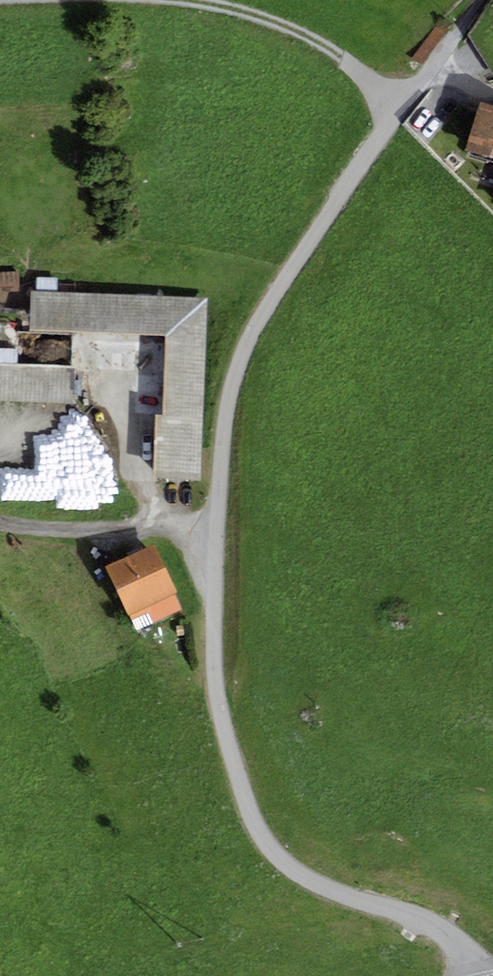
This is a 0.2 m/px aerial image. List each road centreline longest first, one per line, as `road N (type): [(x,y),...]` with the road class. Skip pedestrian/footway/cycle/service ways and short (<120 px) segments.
road 1 (track): [(483,975),(448,937),(311,883),(283,862),(254,818),(220,714),(213,534),(226,403),(256,321),(309,243)]
road 2 (residential): [(434,66),(309,243)]
road 3 (track): [(213,534),(0,530)]

